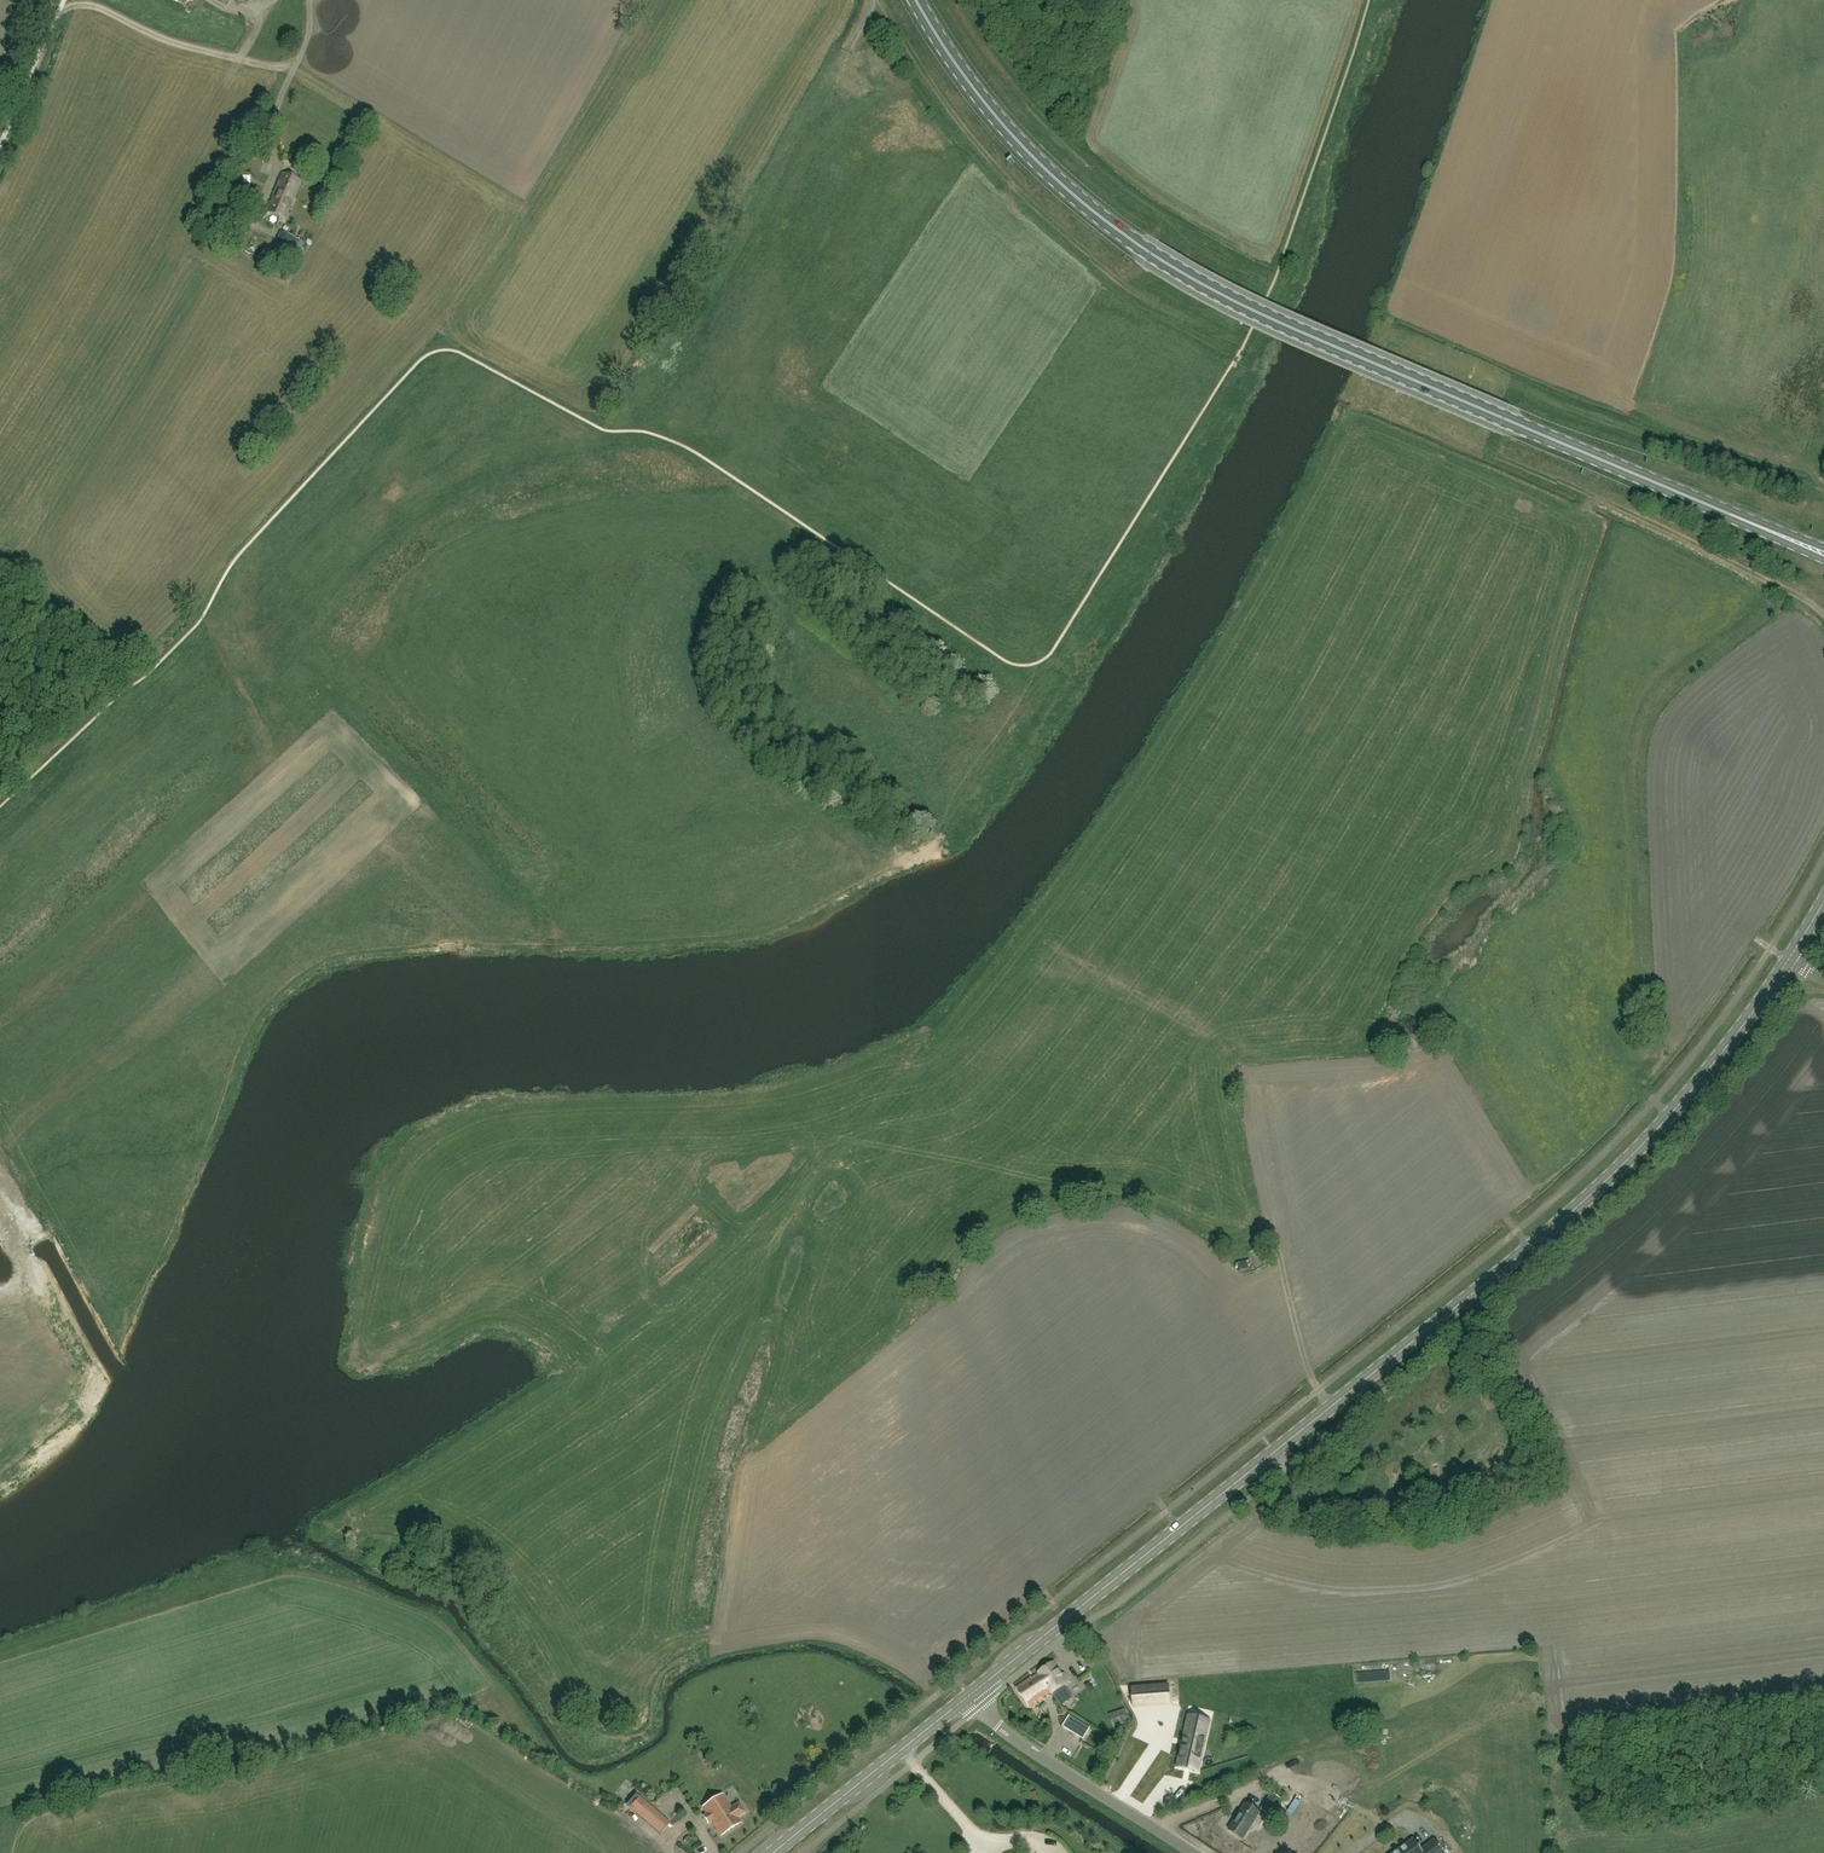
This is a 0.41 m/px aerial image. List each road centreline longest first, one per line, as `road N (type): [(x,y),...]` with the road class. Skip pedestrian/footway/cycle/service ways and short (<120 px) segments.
road 1 (secondary): [(968,1697),(1581,1205),(1651,1135),(1789,960)]
road 2 (primary): [(1789,540),(1325,345),(1149,253),(1018,143),(913,0)]
road 3 (unclassified): [(1193,1852),(998,1727),(968,1697)]
road 4 (secondary): [(779,1852),(968,1697)]
road 5 (unclassified): [(254,218),(275,164),(275,110),(307,41),(309,0)]

